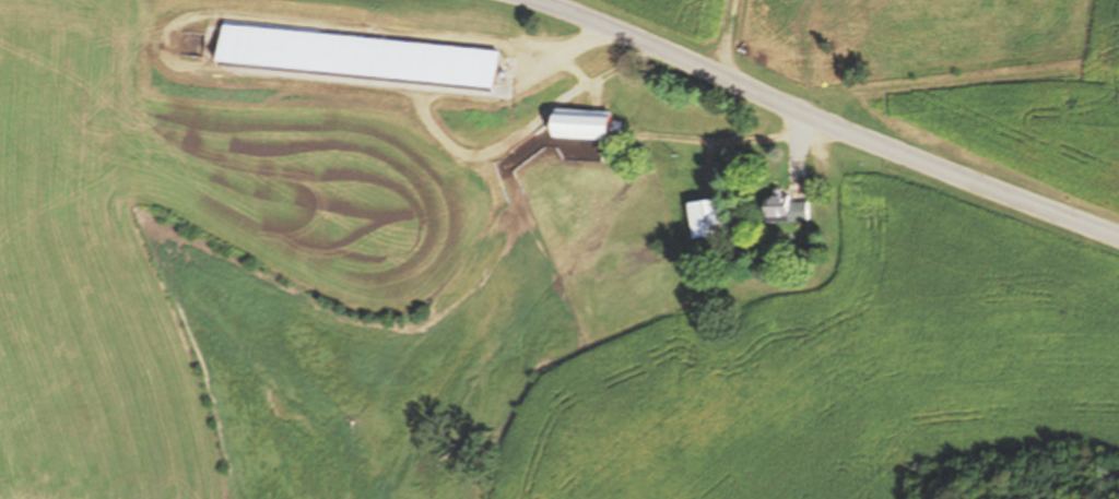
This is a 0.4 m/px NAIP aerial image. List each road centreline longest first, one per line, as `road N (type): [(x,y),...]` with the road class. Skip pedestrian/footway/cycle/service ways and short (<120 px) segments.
road 1 (secondary): [(1118,235),(555,0)]
road 2 (track): [(652,43),(609,76),(553,106),(492,157),(471,159),(456,143),(469,118),(531,87),(597,82)]
road 3 (track): [(625,136),(802,132)]

